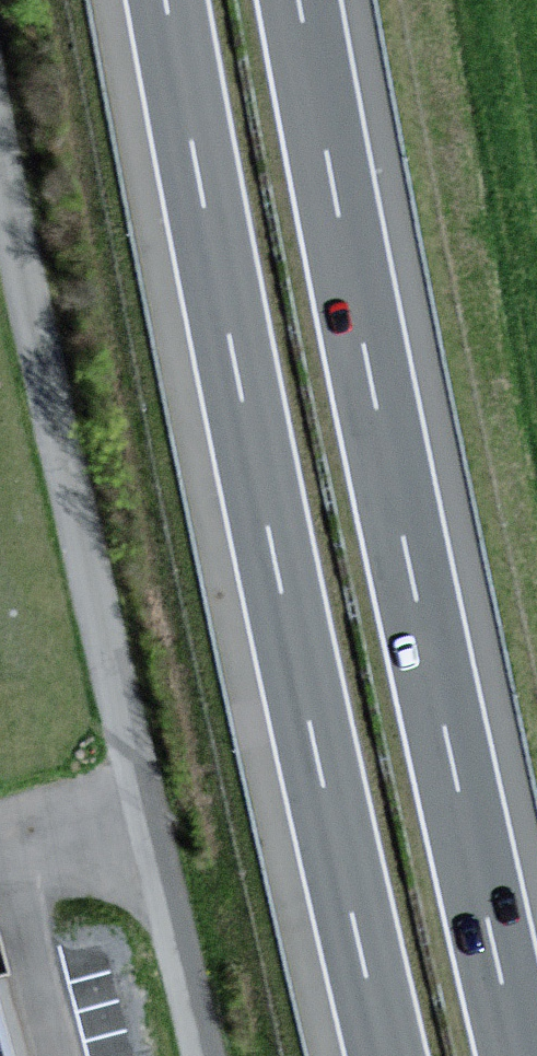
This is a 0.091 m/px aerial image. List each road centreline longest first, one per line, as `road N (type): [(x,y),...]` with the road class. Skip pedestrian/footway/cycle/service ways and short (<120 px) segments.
road 1 (motorway): [(521,1055),(378,409),(300,0)]
road 2 (motorway): [(166,0),(253,459),(386,1055)]
road 3 (unclassified): [(204,1055),(0,135)]

